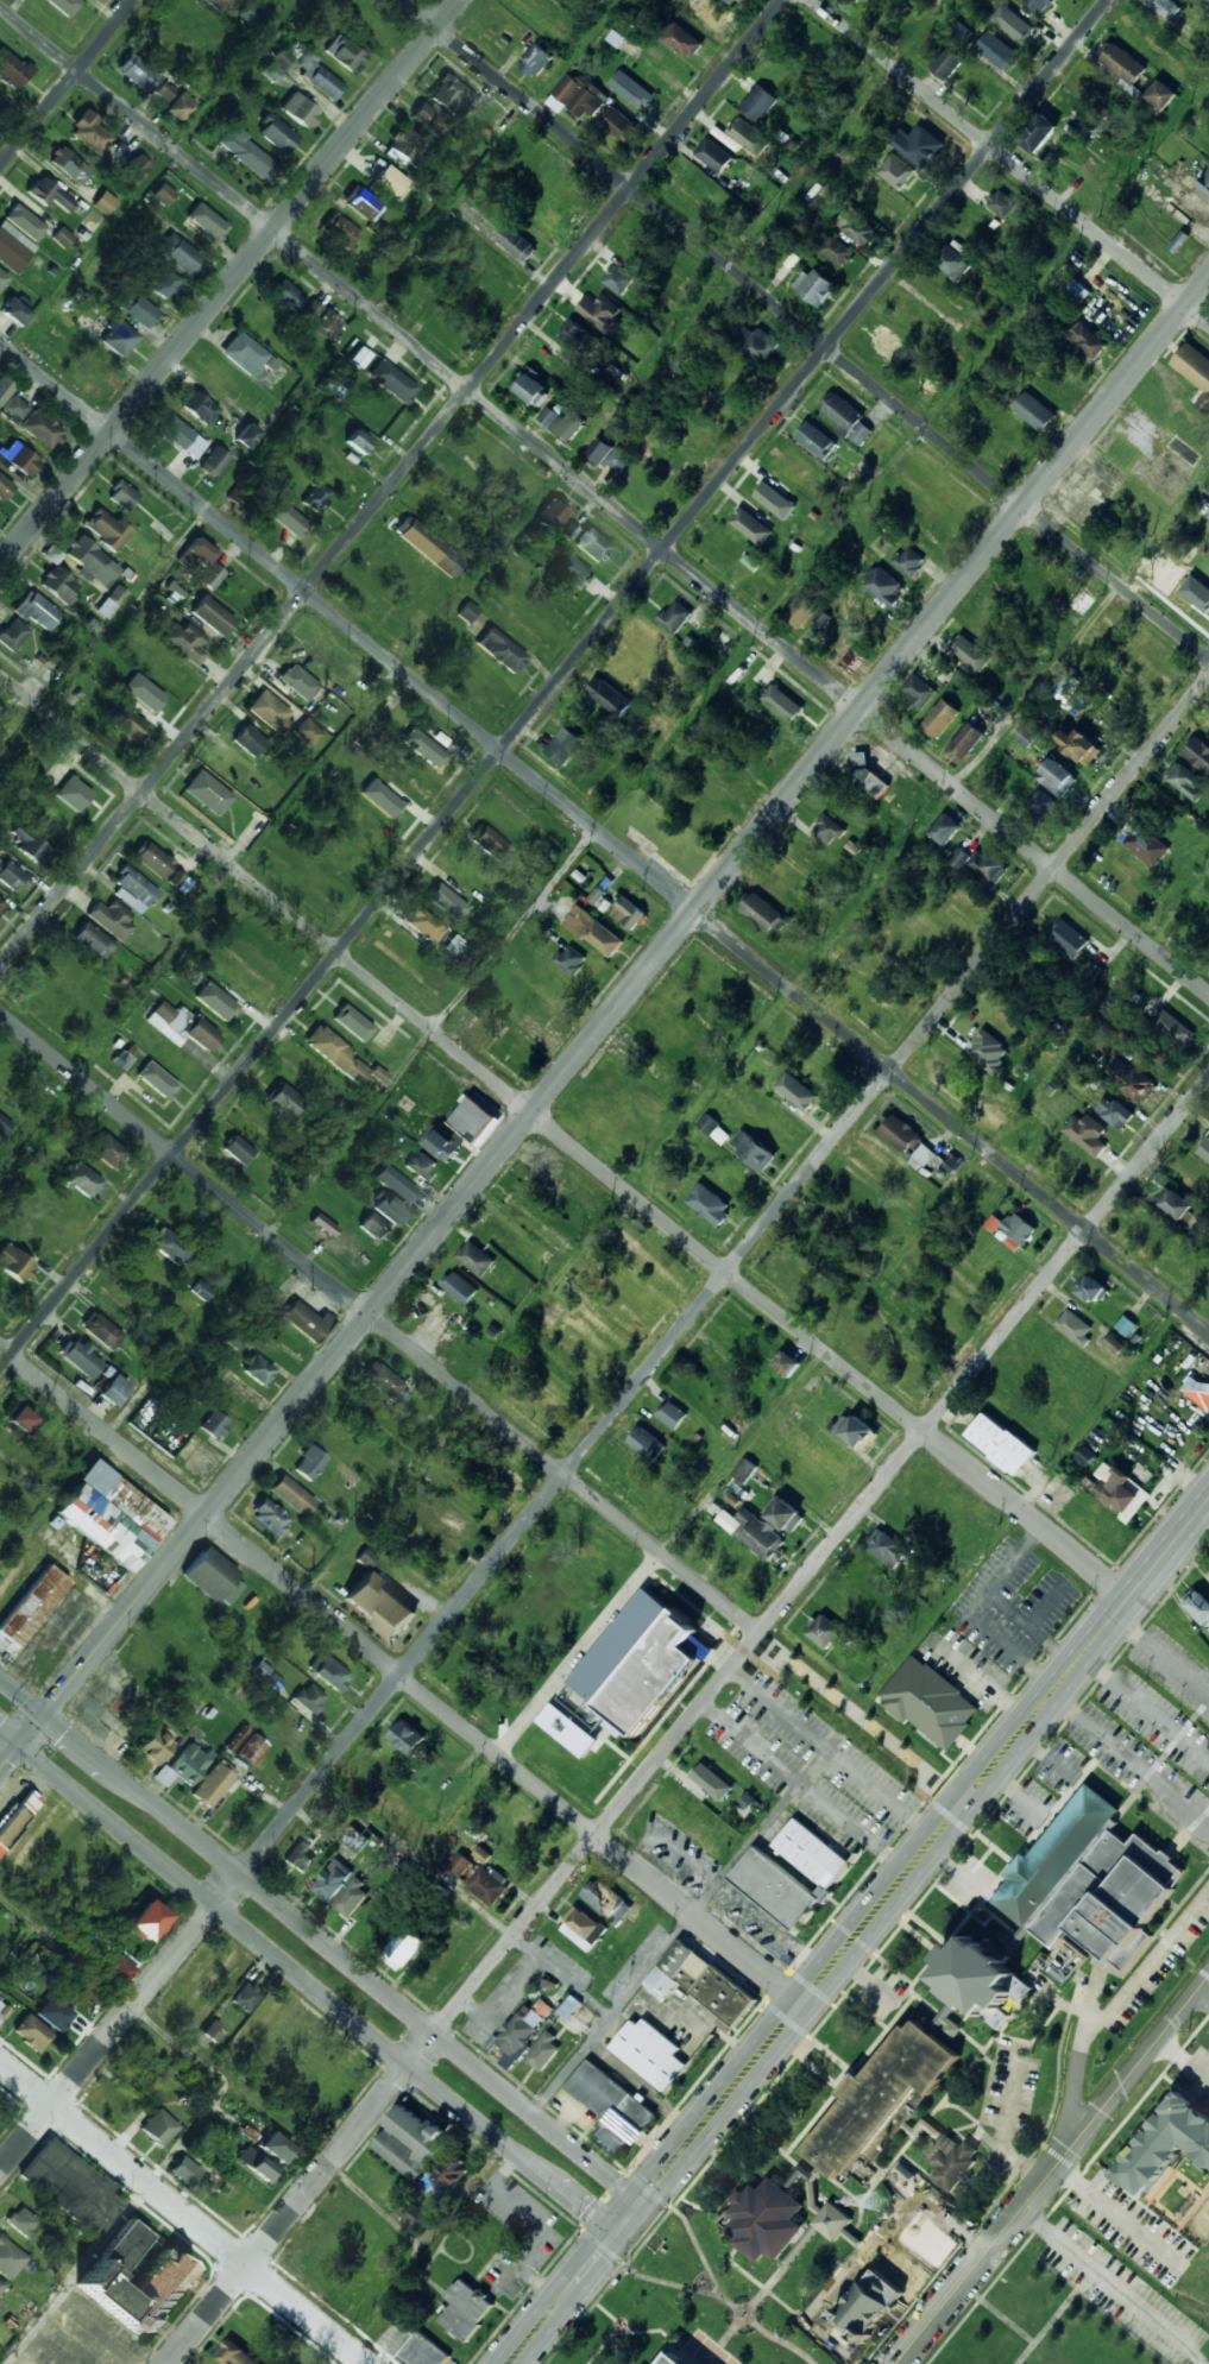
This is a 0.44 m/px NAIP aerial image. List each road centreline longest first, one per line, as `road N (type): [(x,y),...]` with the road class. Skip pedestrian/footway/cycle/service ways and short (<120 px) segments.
road 1 (residential): [(0,2170),(1208,677)]
road 2 (residential): [(0,1770),(1208,278)]
road 3 (residential): [(0,1368),(1109,0)]
road 4 (residential): [(167,2363),(1208,1080)]
road 5 (residential): [(1208,994),(0,7)]
road 6 (residential): [(1208,1328),(0,342)]
road 7 (residential): [(1133,1595),(0,676)]
road 8 (residential): [(966,1801),(0,1014)]
road 9 (residential): [(0,966),(782,0)]
road 10 (residential): [(1208,658),(402,0)]
road 11 (residential): [(802,2003),(0,1346)]
road 12 (secondary): [(1208,1501),(642,2201)]
road 13 (secondary): [(642,2201),(0,1678)]
road 14 (residential): [(458,0),(0,566)]
road 15 (secondary): [(0,1731),(533,2167)]
road 16 (residential): [(1208,324),(815,0)]
road 17 (residential): [(370,2363),(0,2062)]
road 18 (tertiary): [(897,2363),(1069,2148)]
road 19 (tertiary): [(1069,2148),(1208,1977)]
road 20 (residential): [(0,165),(133,0)]
road 21 (secondary): [(642,2201),(563,2297)]

